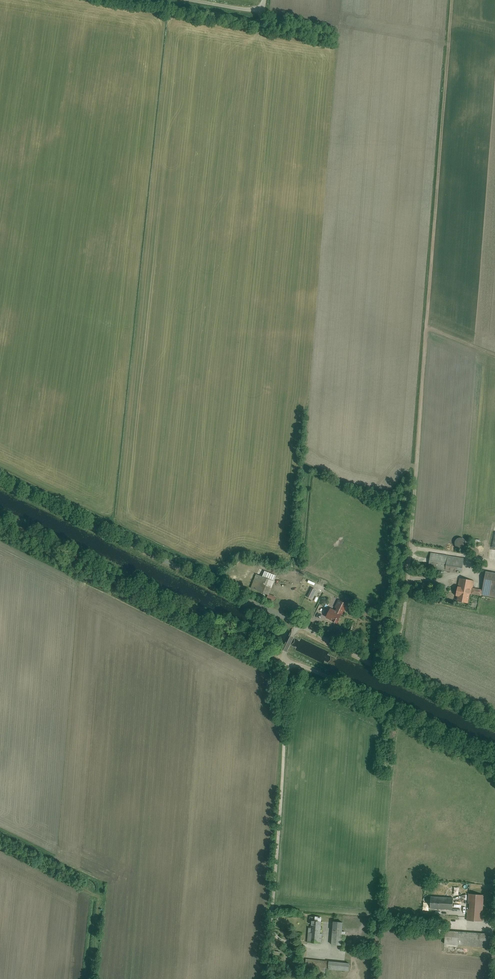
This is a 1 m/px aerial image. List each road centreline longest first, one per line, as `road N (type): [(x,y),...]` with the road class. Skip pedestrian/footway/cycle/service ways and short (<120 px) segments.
road 1 (unclassified): [(0,481),(298,624)]
road 2 (track): [(282,659),(0,519)]
road 3 (unclassified): [(282,659),(281,789),(266,958)]
road 4 (unclassified): [(494,759),(282,659)]
road 5 (track): [(298,624),(494,725)]

